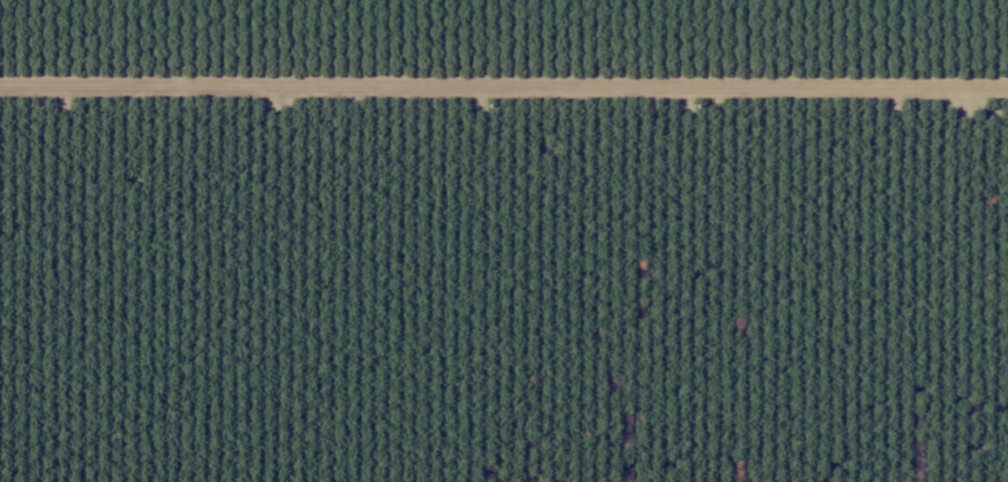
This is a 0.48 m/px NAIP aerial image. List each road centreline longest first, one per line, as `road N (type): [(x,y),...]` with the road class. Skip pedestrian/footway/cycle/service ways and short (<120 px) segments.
road 1 (residential): [(1007,89),(0,83)]

